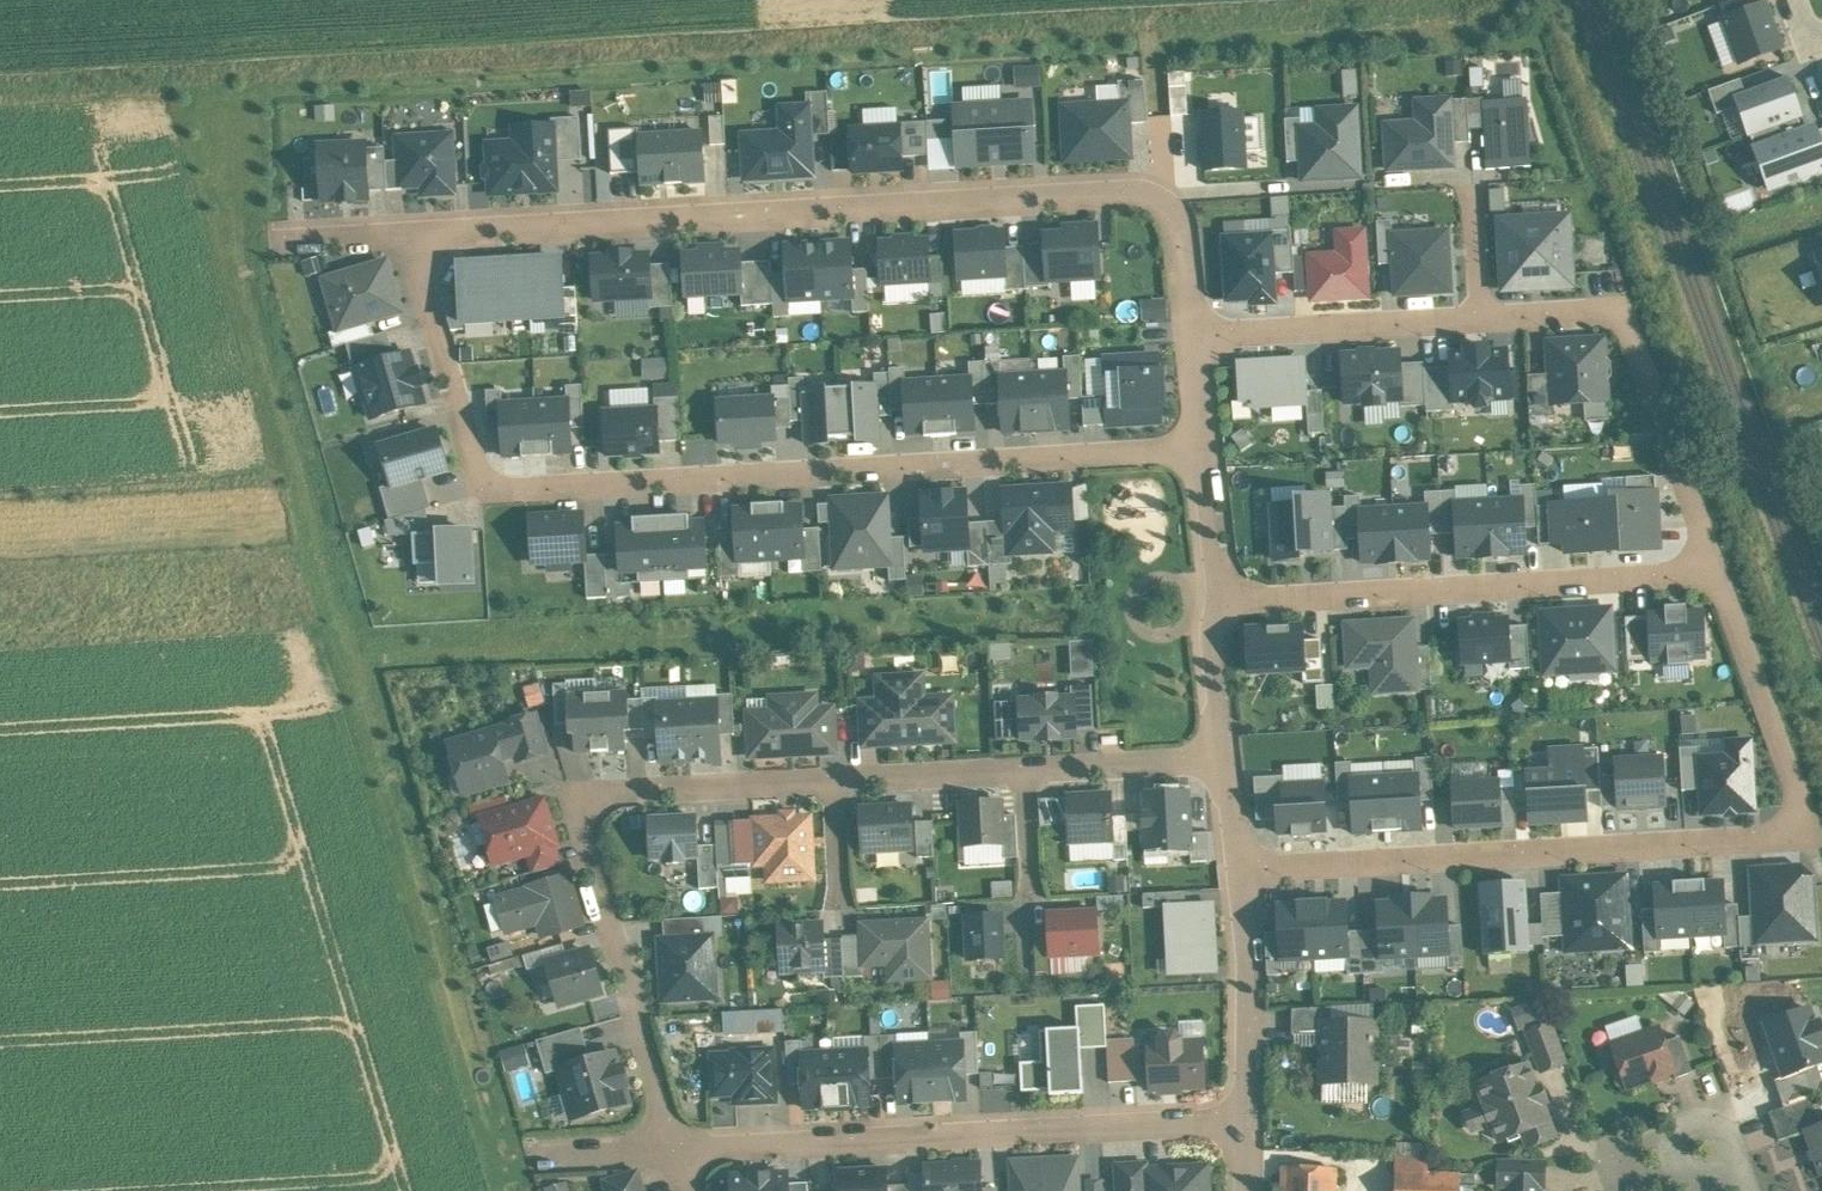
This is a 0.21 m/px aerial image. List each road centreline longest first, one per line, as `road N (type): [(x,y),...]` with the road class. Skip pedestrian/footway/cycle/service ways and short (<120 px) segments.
road 1 (residential): [(673,1147),(590,833),(612,791),(1227,762)]
road 2 (residential): [(1198,450),(507,488),(482,481),(410,233)]
road 3 (residential): [(1712,570),(1793,789),(1789,820),(1765,837),(1239,865)]
road 4 (residential): [(410,233),(1137,188),(1157,195)]
road 5 (residential): [(673,1147),(1248,1120)]
road 6 (residential): [(1212,598),(1712,570)]
road 7 (residential): [(1622,315),(1188,341)]
road 8 (residential): [(1622,315),(1712,570)]
road 9 (residential): [(1248,1120),(1252,993),(1239,865)]
road 10 (residential): [(1227,762),(1212,598)]
road 11 (residential): [(1188,341),(1171,206),(1157,195)]
road 12 (residential): [(1212,598),(1198,450)]
road 13 (unclassified): [(533,1157),(673,1147)]

